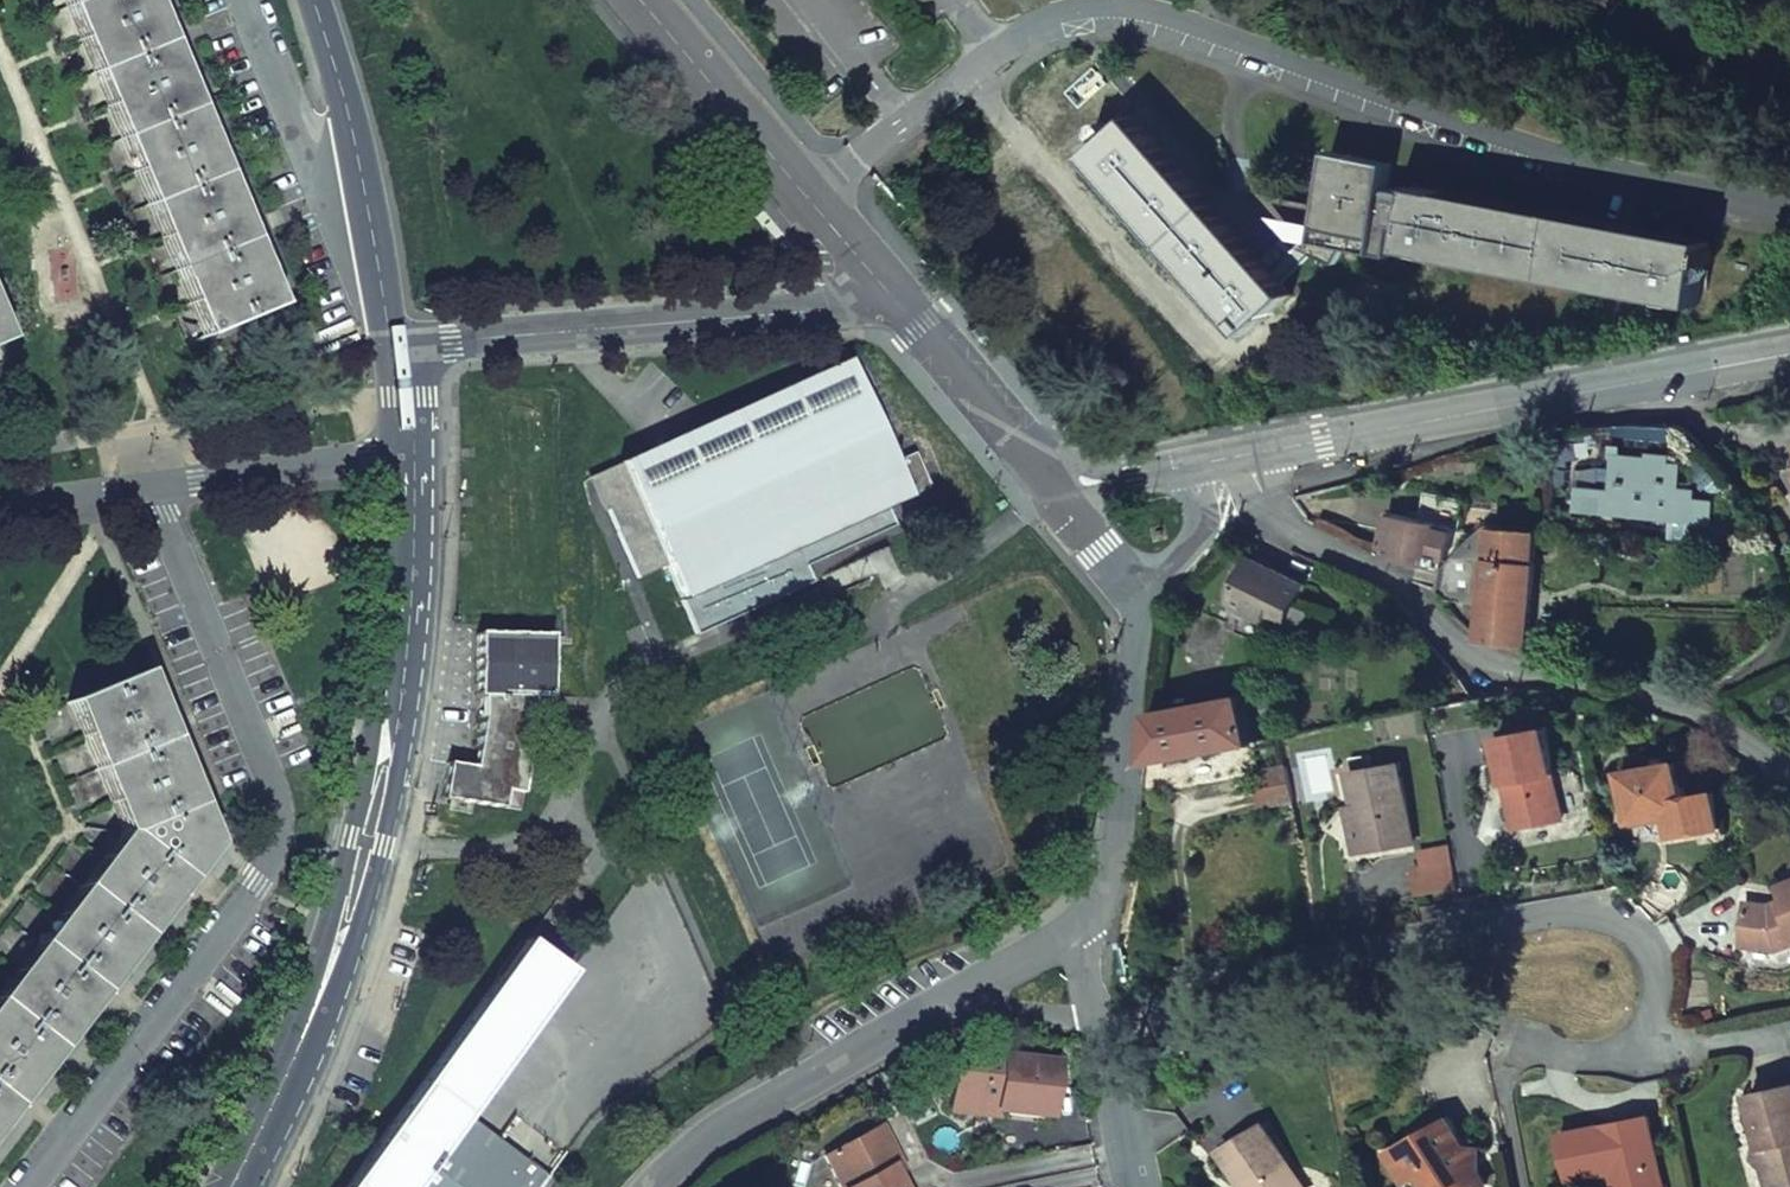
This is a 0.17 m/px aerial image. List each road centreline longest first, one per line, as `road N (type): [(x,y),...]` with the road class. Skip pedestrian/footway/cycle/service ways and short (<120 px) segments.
road 1 (residential): [(151,491),(274,783),(285,831),(256,883),(24,1186)]
road 2 (tertiary): [(407,447),(390,714),(366,842),(339,946),(228,1186)]
road 3 (residential): [(1642,1049),(1665,973),(1656,942),(1629,920),(1558,915),(1209,982),(1157,1021),(1112,1029)]
road 4 (residential): [(1237,463),(1306,538),(1376,572),(1478,649),(1517,668),(1689,713),(1789,773)]
road 5 (tertiary): [(1789,343),(1237,463)]
road 6 (residential): [(893,302),(394,348)]
road 7 (tertiary): [(893,302),(636,0)]
road 8 (residential): [(655,1186),(689,1152),(938,1007)]
road 9 (residential): [(1103,914),(1146,601)]
road 10 (residential): [(242,0),(291,121),(345,207),(375,238)]
road 11 (residential): [(407,447),(151,491)]
road 12 (tertiary): [(314,0),(348,104),(375,238)]
road 13 (tertiary): [(1045,479),(893,302)]
road 14 (tertiary): [(1237,463),(1130,479),(1045,479)]
road 15 (residential): [(938,1007),(1103,914)]
road 16 (residential): [(938,1007),(1081,1017),(1112,1029)]
road 17 (residential): [(1146,601),(1207,541),(1237,463)]
road 18 (residential): [(1141,1186),(1112,1029)]
road 19 (residential): [(1045,479),(1146,601)]
road 20 (residential): [(151,491),(0,513)]
road 21 (residential): [(1642,1049),(1679,1051),(1789,1029)]
road 22 (residential): [(1514,1044),(1597,1056),(1642,1049)]

